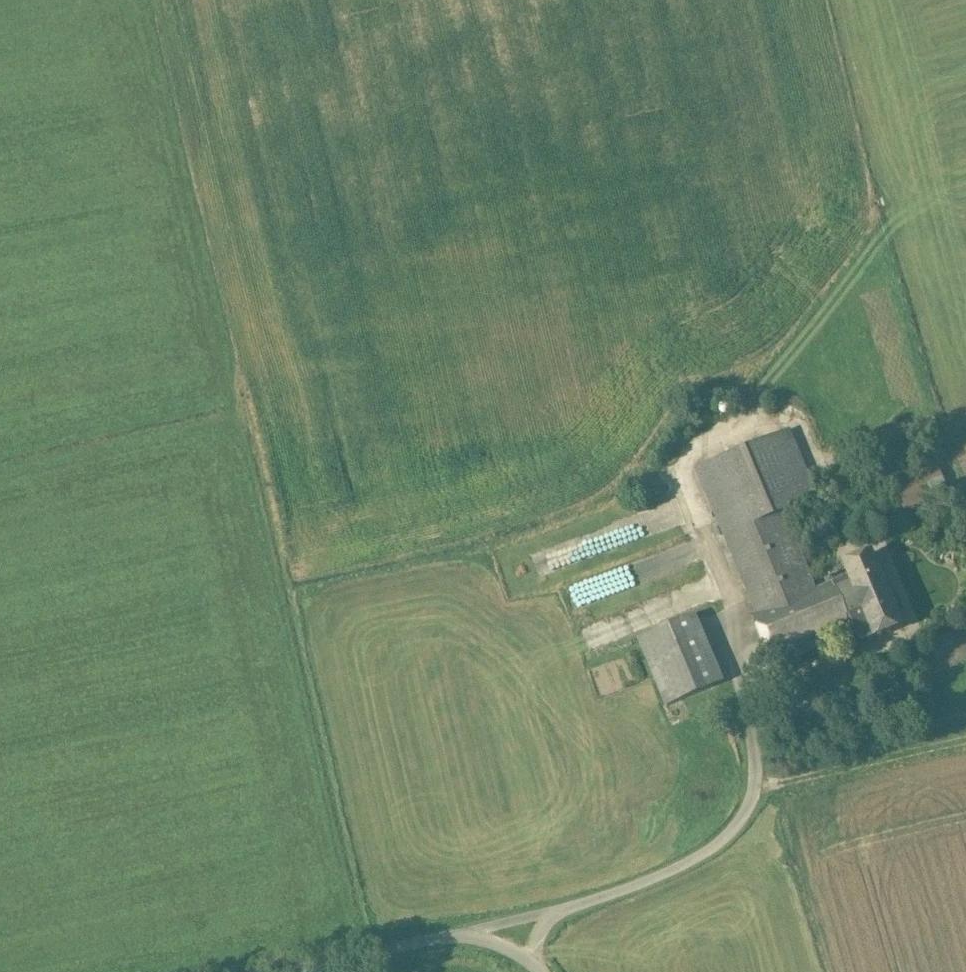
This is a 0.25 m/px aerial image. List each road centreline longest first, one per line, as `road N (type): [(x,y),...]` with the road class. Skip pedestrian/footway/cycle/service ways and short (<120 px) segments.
road 1 (unclassified): [(541,971),(496,944),(462,936),(292,971)]

